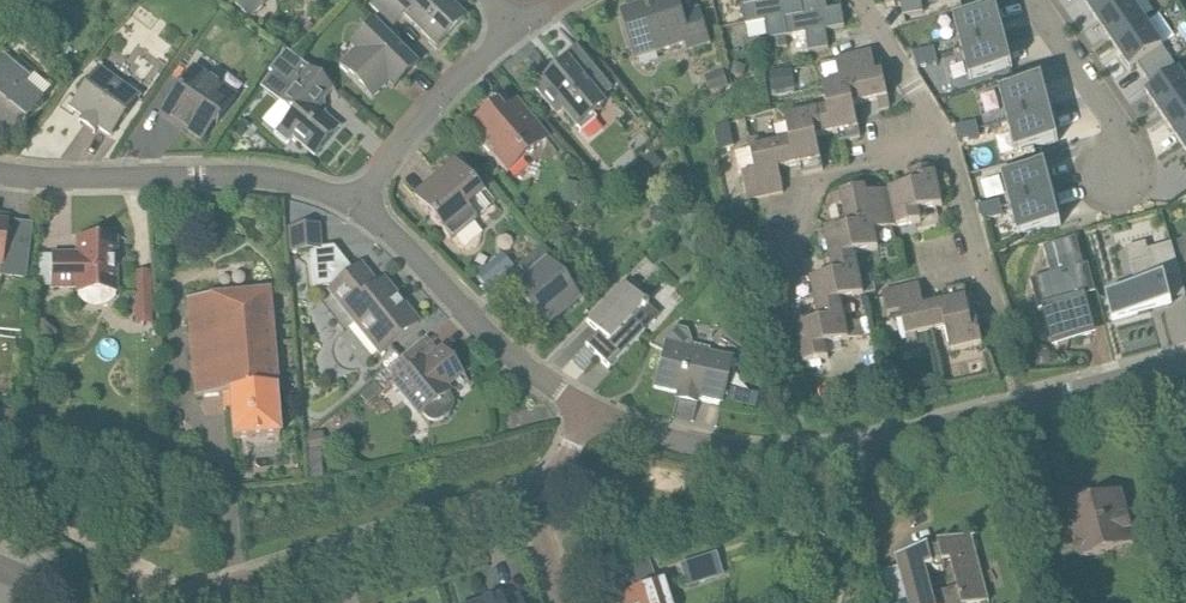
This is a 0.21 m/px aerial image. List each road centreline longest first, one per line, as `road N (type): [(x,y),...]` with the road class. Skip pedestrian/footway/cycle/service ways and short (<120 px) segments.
road 1 (residential): [(593,412),(681,440),(756,450),(837,448),(1185,360)]
road 2 (residential): [(175,602),(533,489)]
road 3 (residential): [(357,204),(309,184),(252,175),(0,171)]
road 4 (residential): [(593,412),(499,344),(393,231),(357,204)]
road 5 (residential): [(946,145),(819,186),(778,319)]
road 6 (residential): [(357,204),(460,78),(520,27)]
road 7 (residential): [(1042,0),(1129,137),(1124,194)]
road 8 (track): [(0,504),(166,578),(174,602)]
road 9 (residential): [(998,338),(946,145)]
road 10 (residential): [(946,145),(862,0)]

